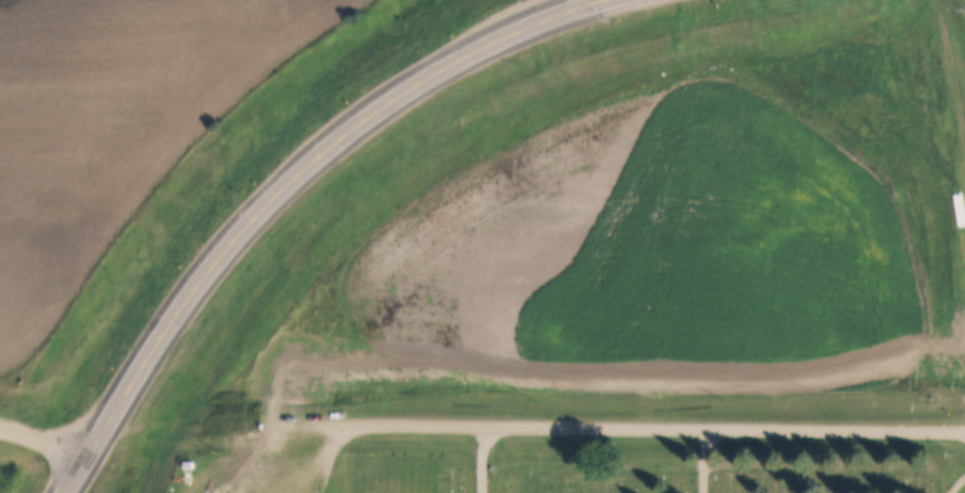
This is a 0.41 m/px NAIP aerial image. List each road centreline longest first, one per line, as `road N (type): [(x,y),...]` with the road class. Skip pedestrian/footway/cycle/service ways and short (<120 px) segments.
road 1 (trunk): [(66,492),(218,263),(293,179),(462,49),(581,0)]
road 2 (residential): [(964,431),(370,423),(343,430),(324,468)]

